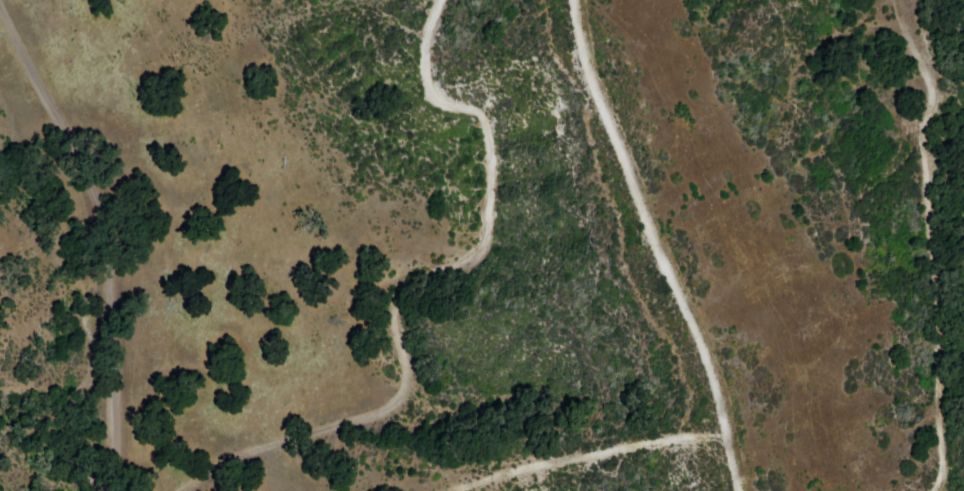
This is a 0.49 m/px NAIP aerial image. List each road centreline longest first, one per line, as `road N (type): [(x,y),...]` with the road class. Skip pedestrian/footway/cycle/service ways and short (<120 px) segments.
road 1 (track): [(425,0),(412,30),(413,84),(435,103),(466,110),(474,127),(466,248),(385,293),(379,326),(395,367),(386,398),(227,462),(179,490)]
road 2 (track): [(724,490),(695,364),(564,60),(555,0)]
road 3 (residential): [(114,490),(115,377),(89,212),(0,8)]

